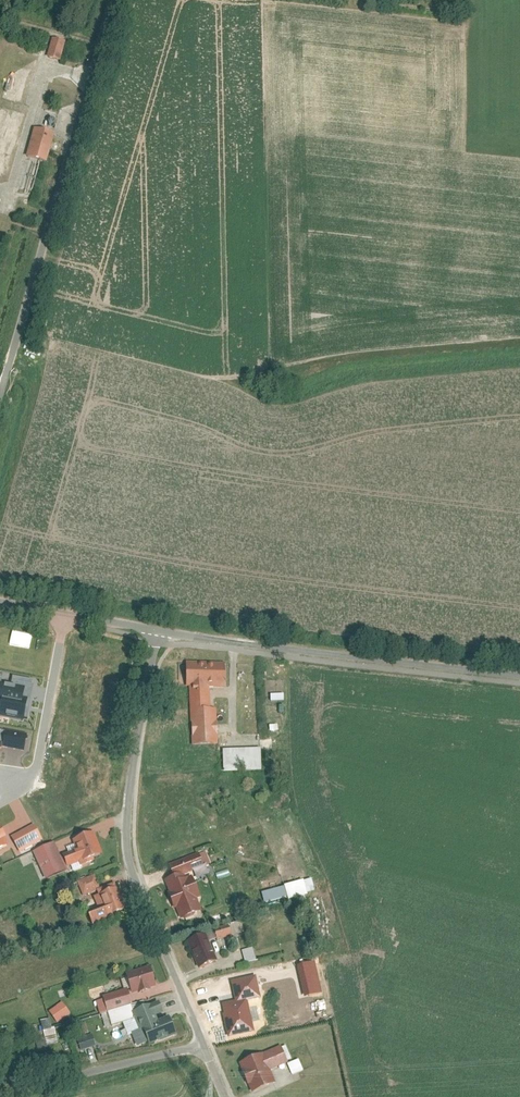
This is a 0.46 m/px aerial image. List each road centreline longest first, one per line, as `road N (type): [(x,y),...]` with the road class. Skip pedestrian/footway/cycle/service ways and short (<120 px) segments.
road 1 (residential): [(162,630),(128,809),(131,871),(204,1044)]
road 2 (residential): [(115,0),(0,411)]
road 3 (residential): [(519,678),(162,630)]
road 4 (unclassified): [(0,1090),(204,1044)]
road 5 (residential): [(66,611),(34,772),(0,790)]

